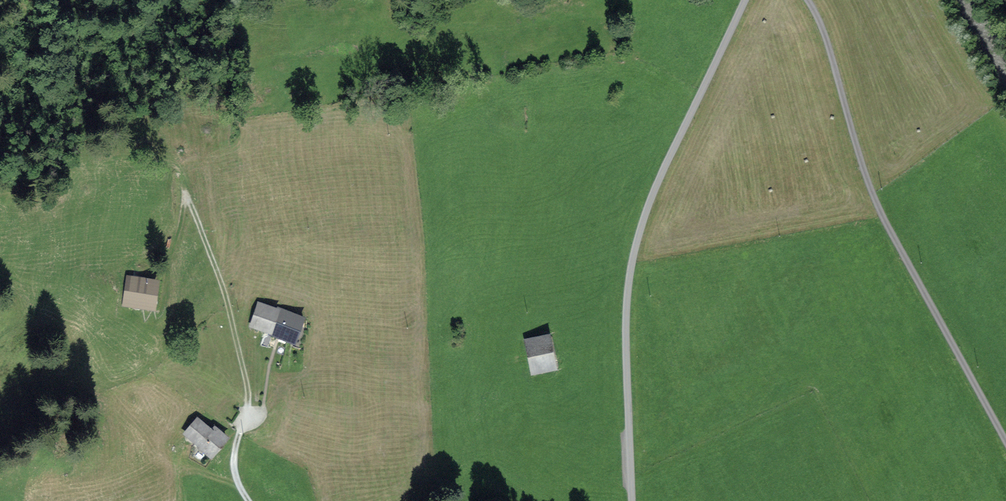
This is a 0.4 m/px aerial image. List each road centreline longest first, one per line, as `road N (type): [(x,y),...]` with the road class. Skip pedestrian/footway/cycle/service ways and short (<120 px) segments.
road 1 (residential): [(746,0),(641,221),(624,338),(630,500)]
road 2 (residential): [(807,0),(876,201),(1005,441)]
road 3 (track): [(162,306),(189,199),(227,301),(248,407)]

